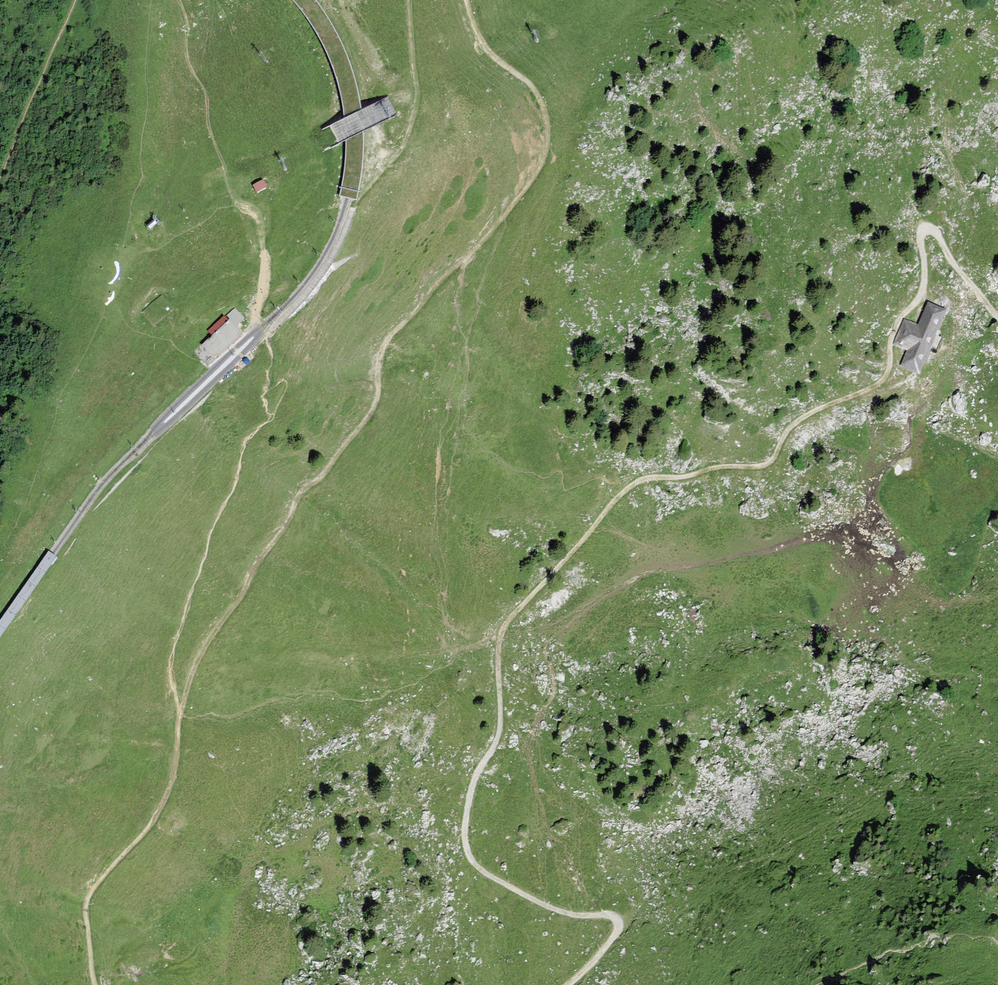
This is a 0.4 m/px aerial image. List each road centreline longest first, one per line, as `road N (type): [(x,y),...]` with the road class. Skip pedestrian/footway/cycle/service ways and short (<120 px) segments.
road 1 (track): [(568,984),(618,932),(617,923),(549,908),(479,869),(467,850),(473,780),(501,723),(499,641),(510,616),(635,484),(763,465),(804,417),(884,379),(894,329),(922,294),(922,235),(937,235),(997,321)]
road 2 (track): [(469,0),(479,41),(541,96),(550,140),(535,181),(392,333),(381,354),(378,401),(200,658),(162,807),(86,902),(95,984)]
road 3 (track): [(273,415),(305,342),(362,267),(371,230),(356,202),(397,155),(418,103),(410,0)]

